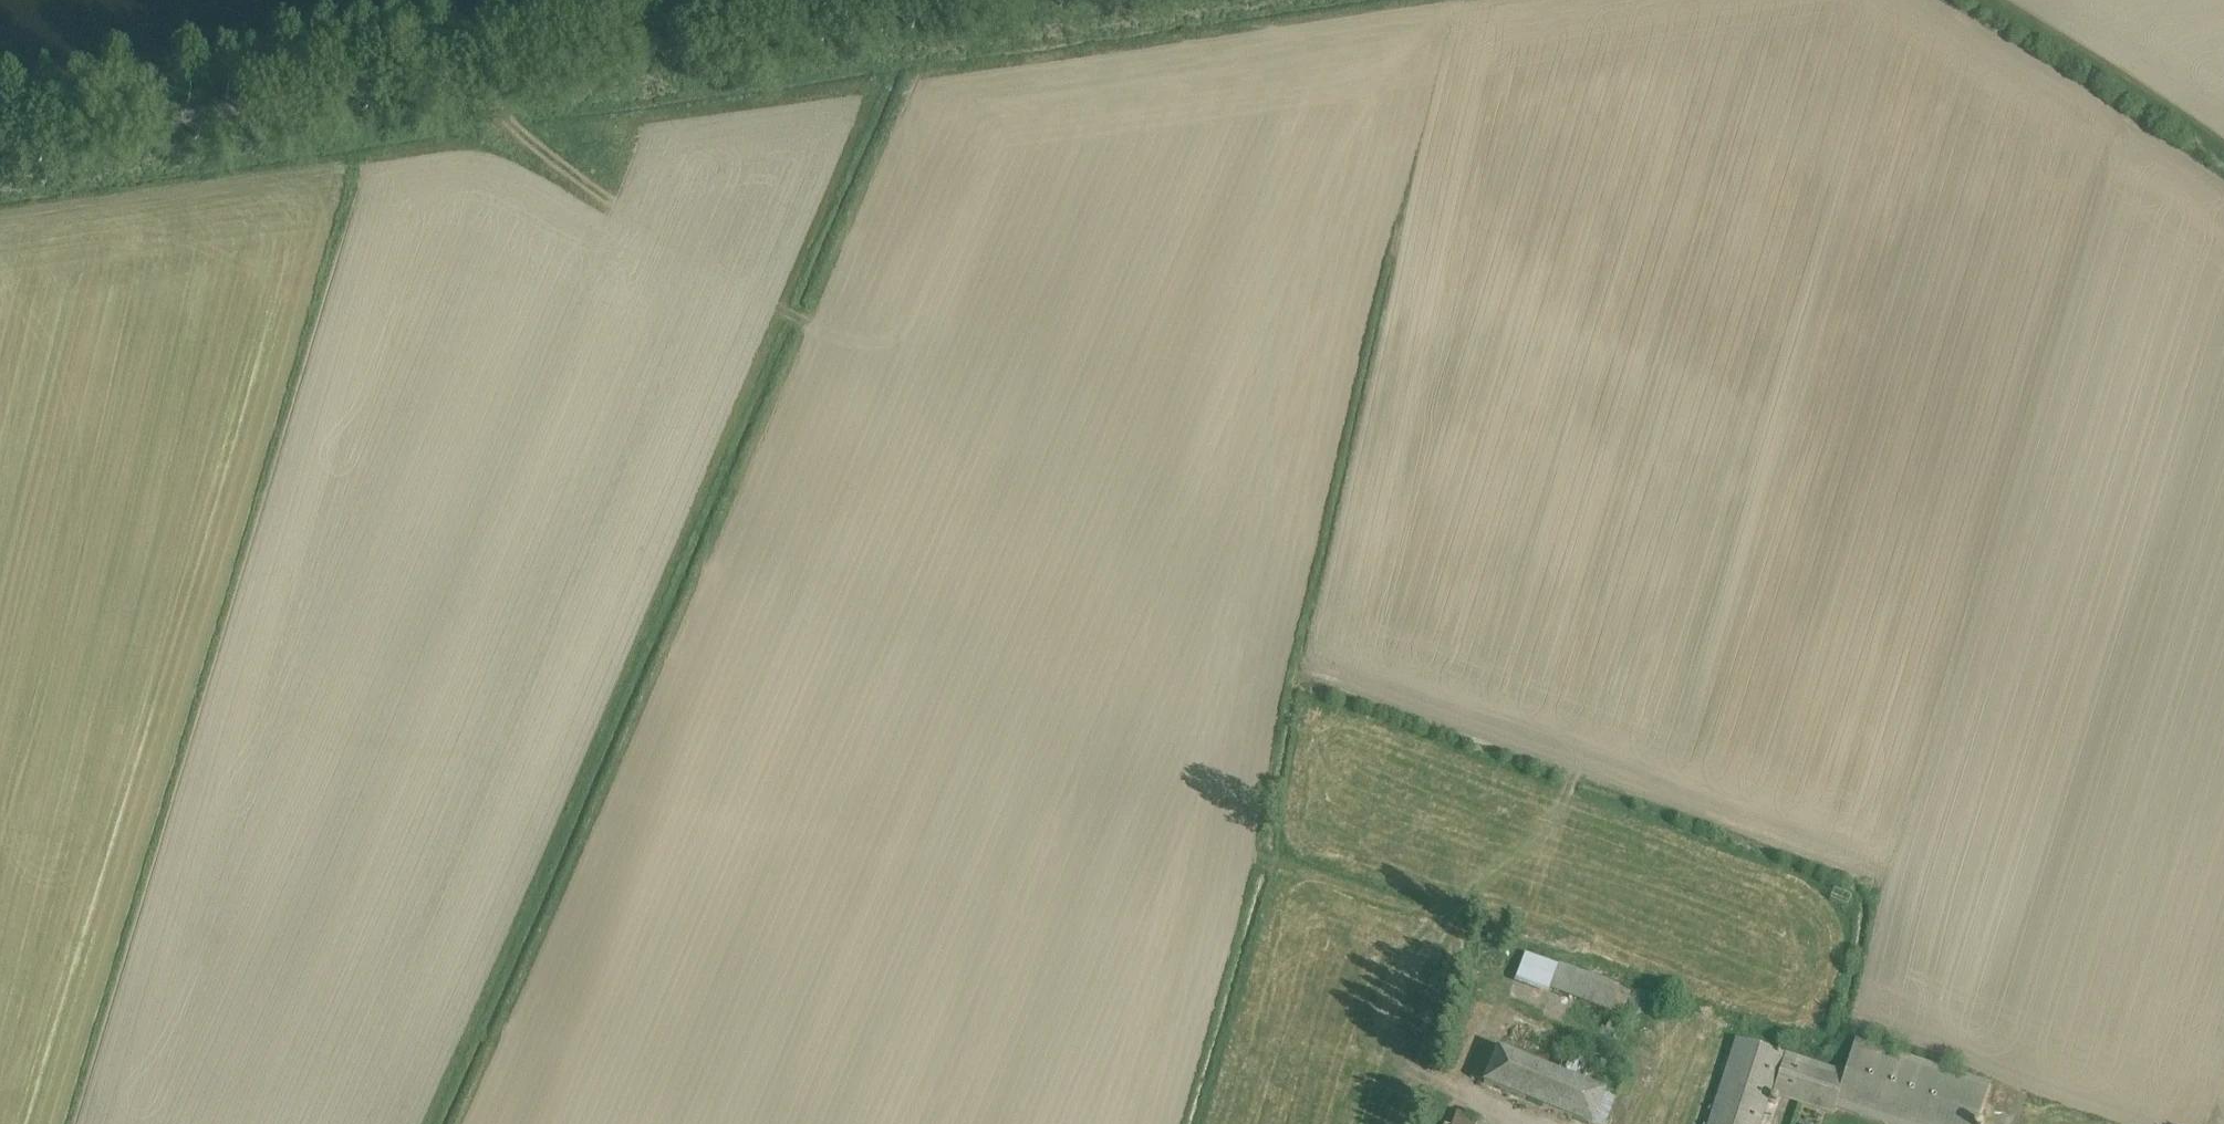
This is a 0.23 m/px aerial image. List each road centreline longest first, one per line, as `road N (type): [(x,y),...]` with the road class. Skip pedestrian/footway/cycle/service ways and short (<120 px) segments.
road 1 (track): [(944,0),(0,144)]

